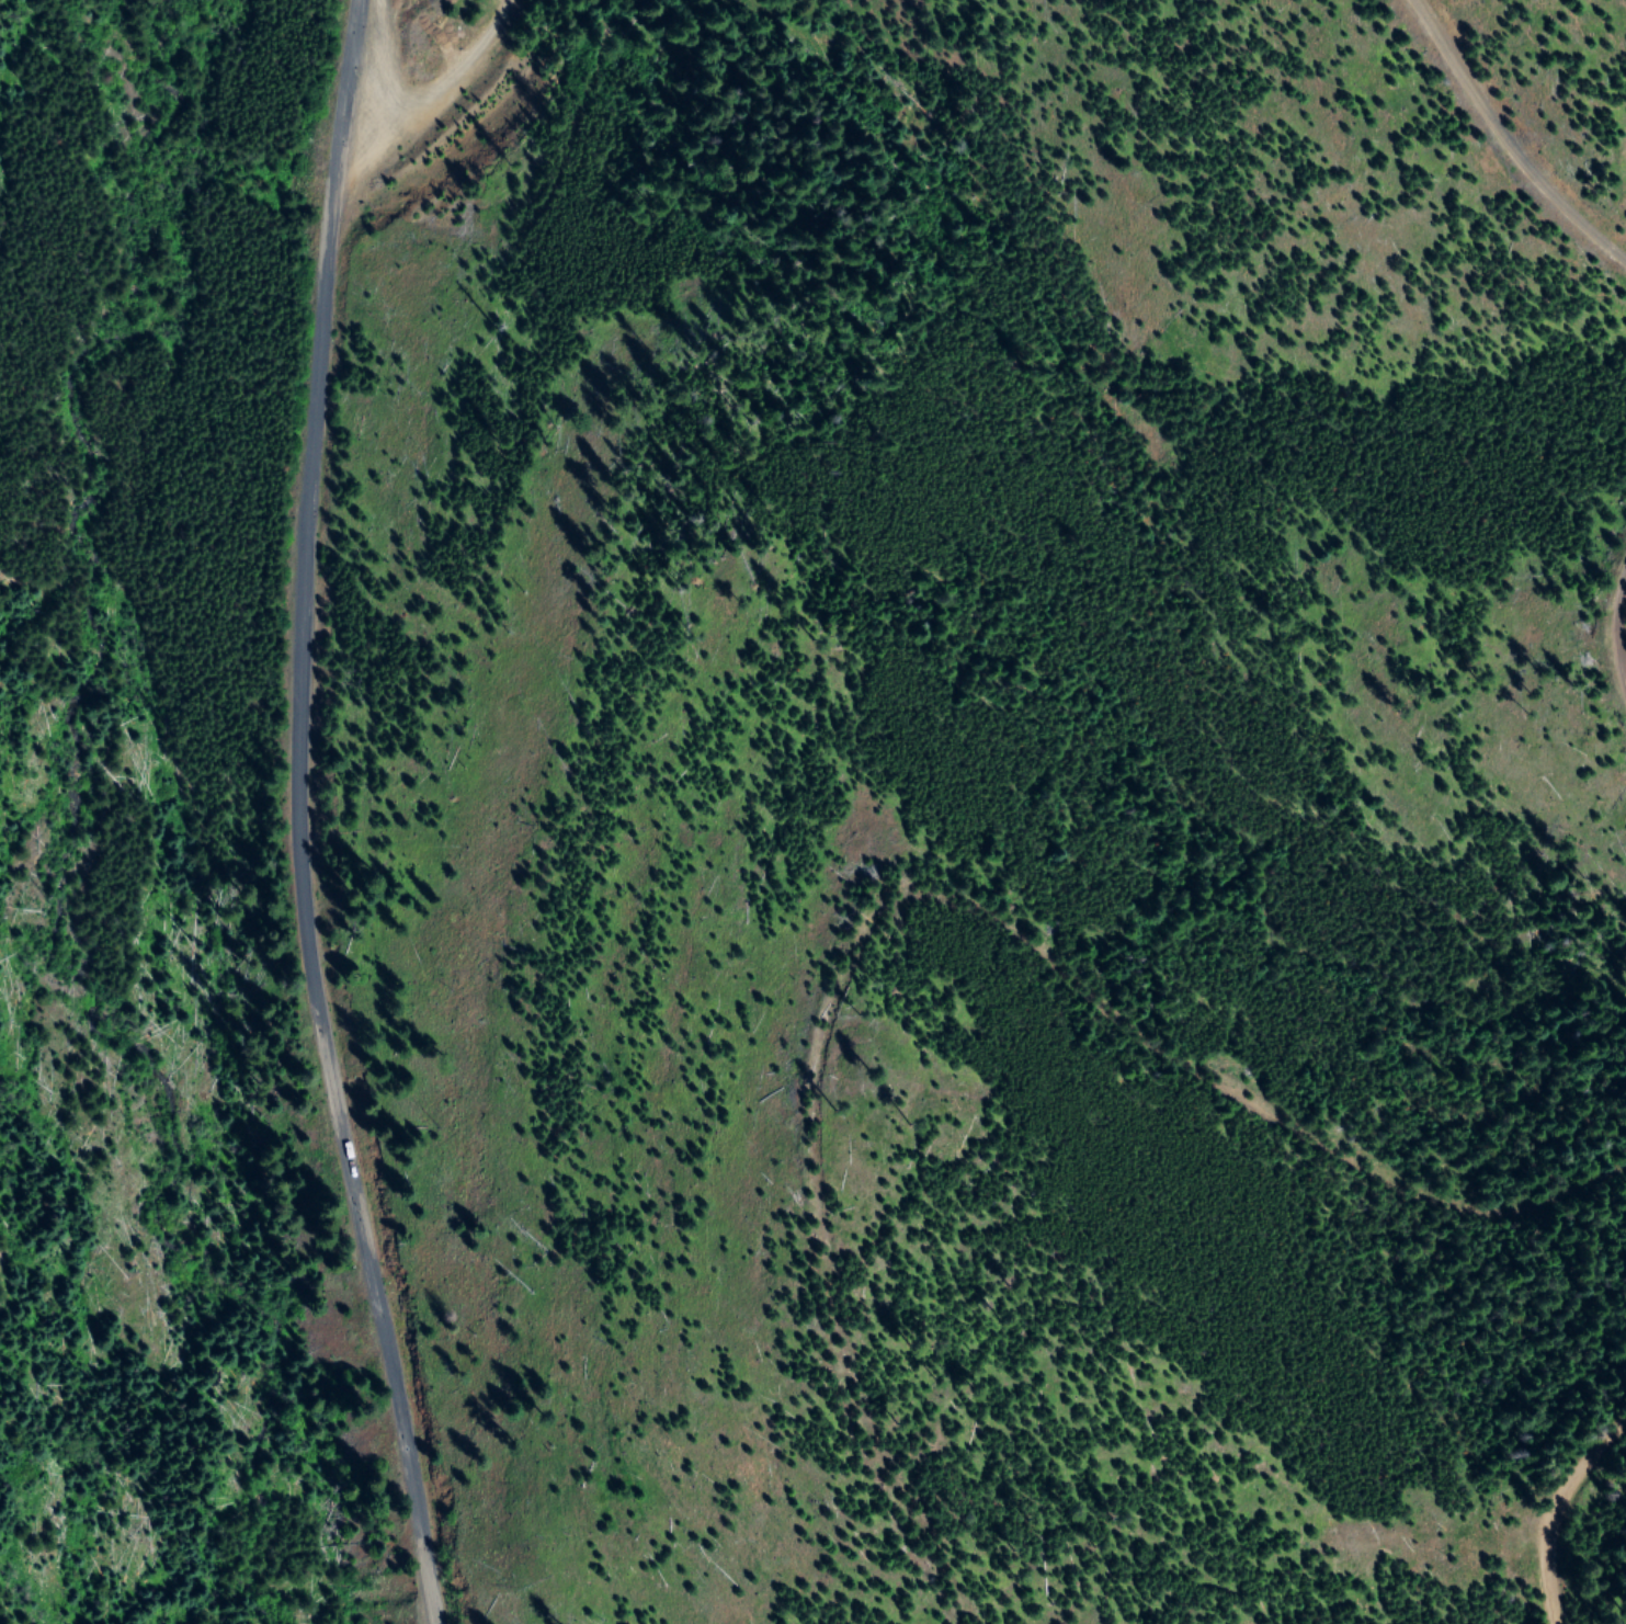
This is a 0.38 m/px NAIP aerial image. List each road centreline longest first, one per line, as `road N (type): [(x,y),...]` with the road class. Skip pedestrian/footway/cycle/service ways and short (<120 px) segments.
road 1 (secondary): [(413,1623),(305,1110),(276,912),(269,737),(285,451),(332,0)]
road 2 (track): [(1414,0),(1447,59),(1625,226)]
road 3 (track): [(316,105),(480,61),(512,0)]

